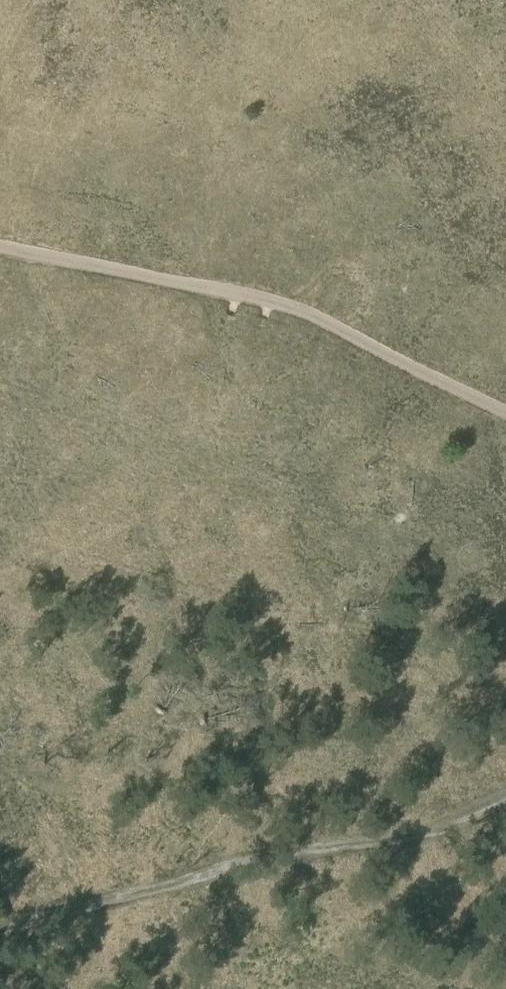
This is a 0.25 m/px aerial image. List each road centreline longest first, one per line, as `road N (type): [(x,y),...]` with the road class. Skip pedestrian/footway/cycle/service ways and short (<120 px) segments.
road 1 (track): [(0,249),(288,309),(505,413)]
road 2 (track): [(0,933),(242,858),(403,839),(505,806)]

